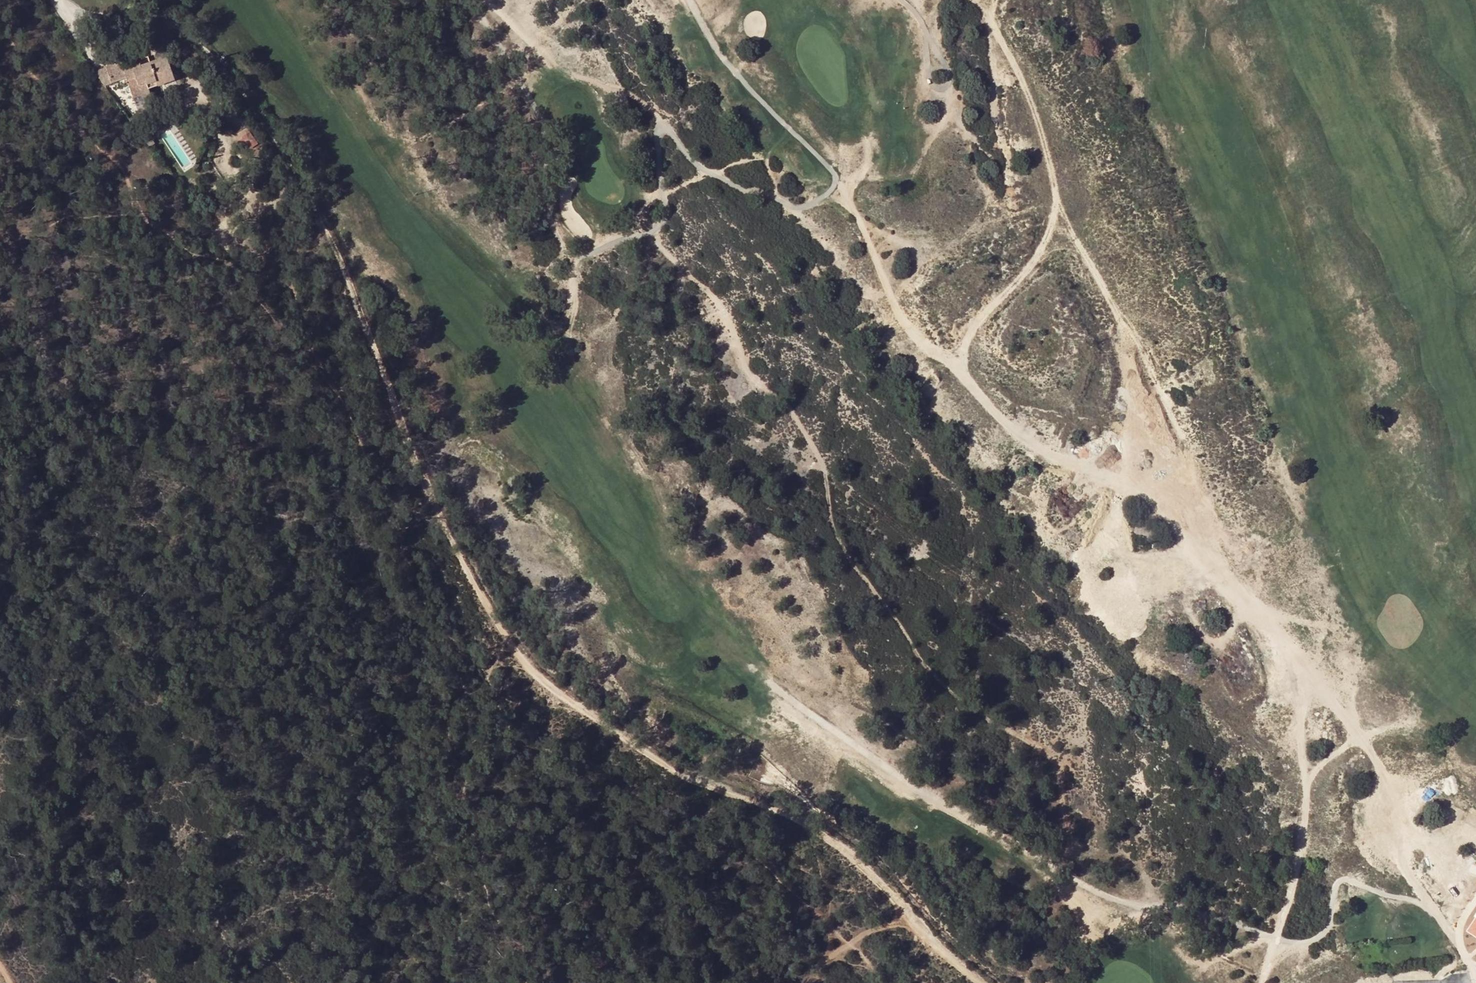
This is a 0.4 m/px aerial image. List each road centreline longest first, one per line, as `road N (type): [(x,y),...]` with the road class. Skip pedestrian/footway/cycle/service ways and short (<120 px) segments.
road 1 (track): [(220,65),(278,139),(319,216),(460,564),(520,660),(598,725),(703,787),(773,806),(830,836),(985,982)]
road 2 (track): [(527,982),(527,954),(502,920),(488,842),(472,813),(471,767),(447,735),(478,667)]
road 3 (track): [(906,913),(815,962),(807,982)]

